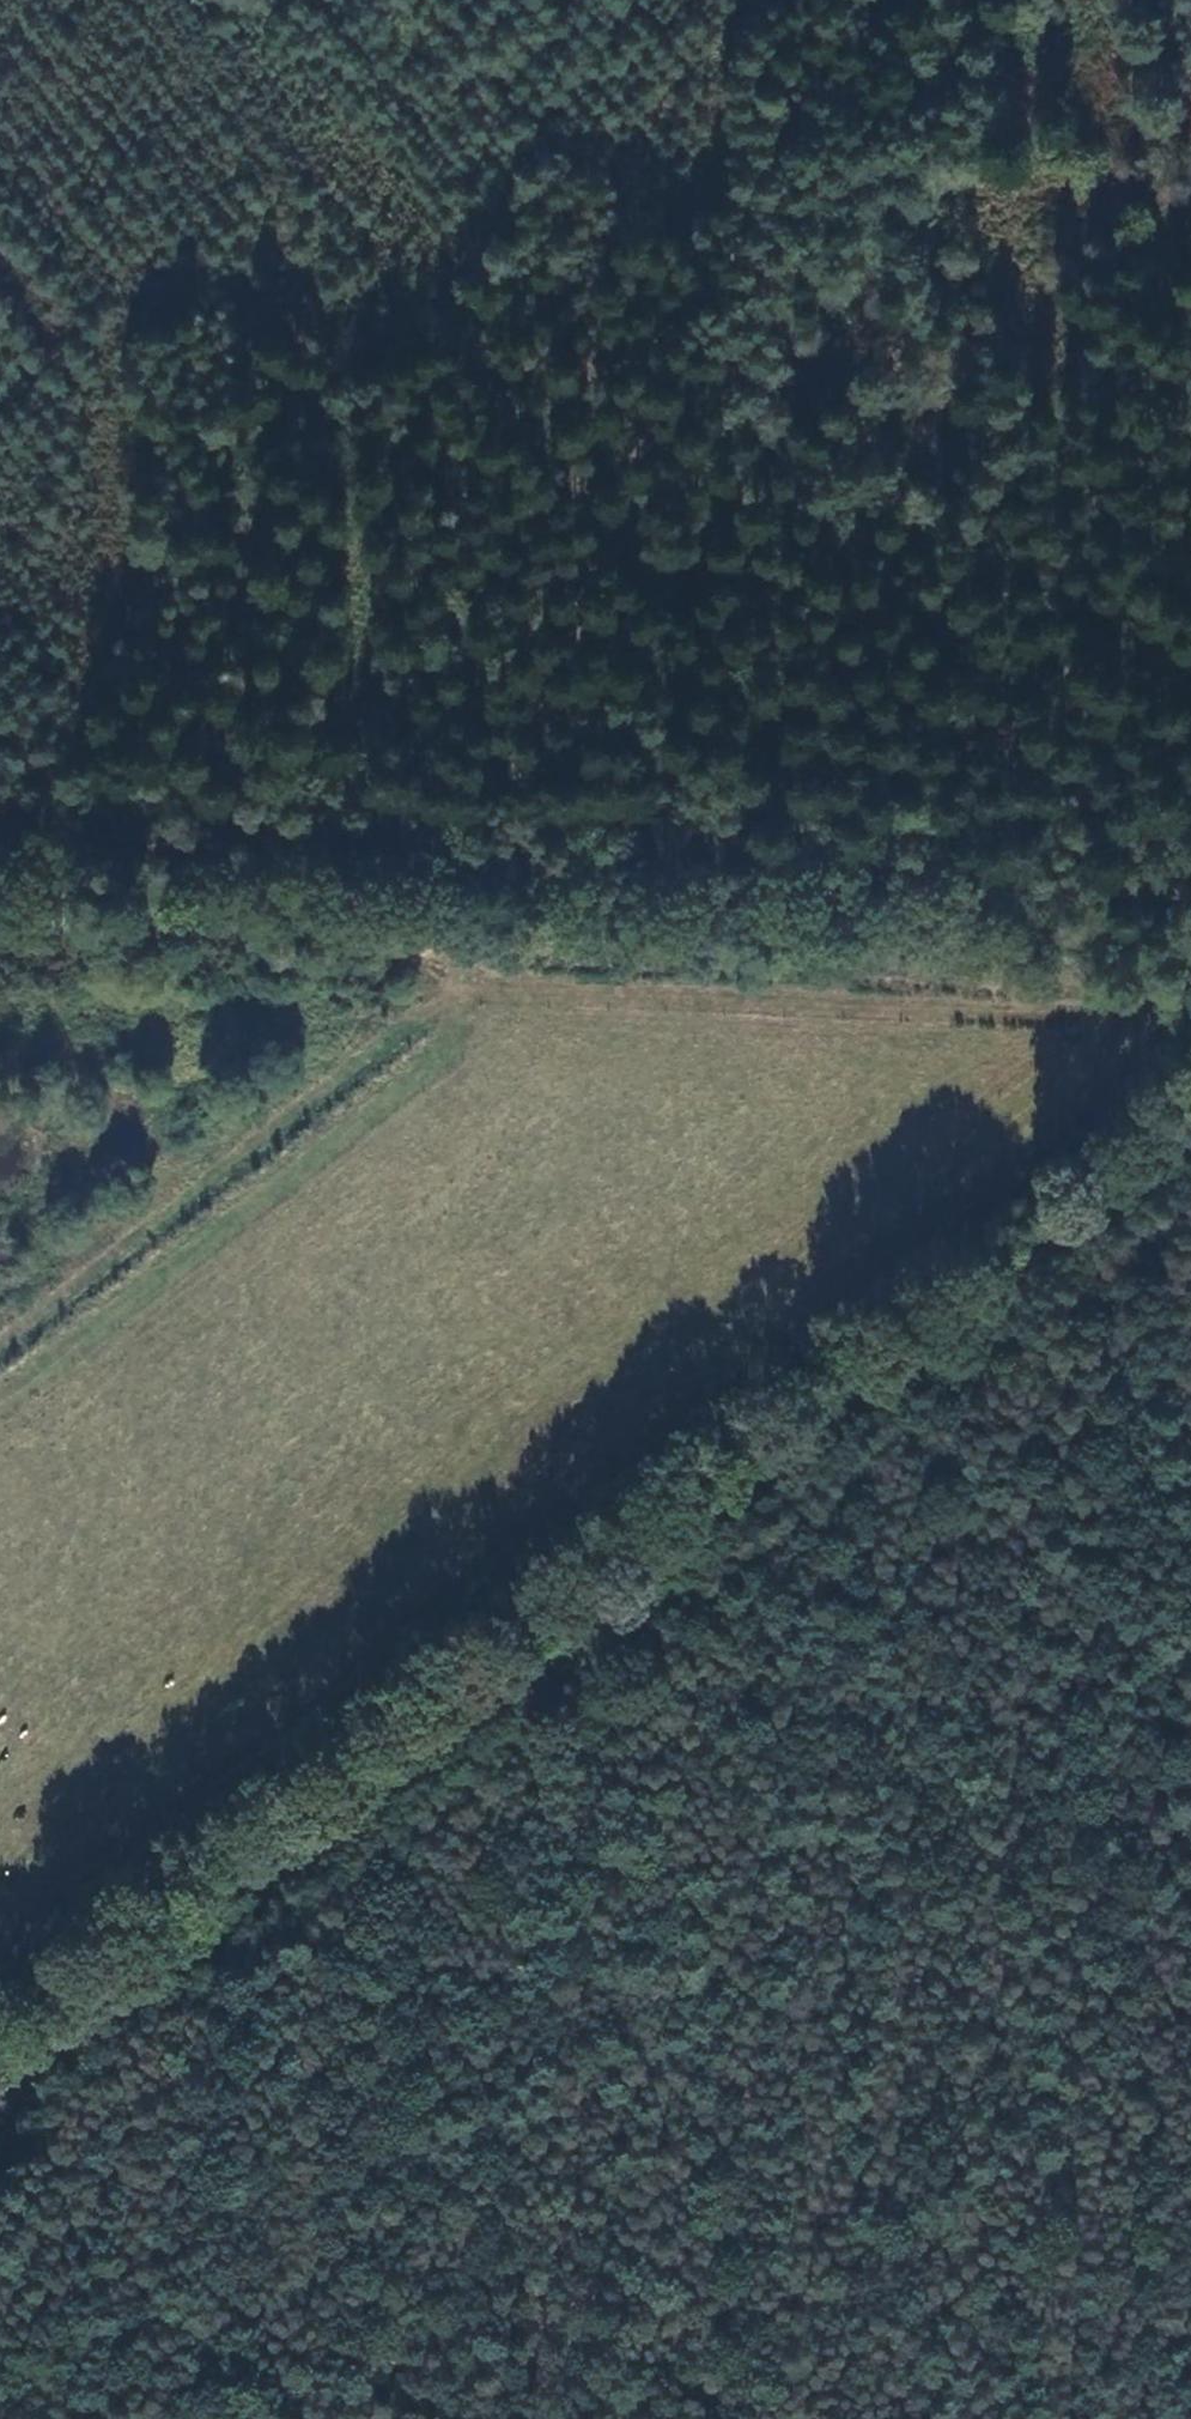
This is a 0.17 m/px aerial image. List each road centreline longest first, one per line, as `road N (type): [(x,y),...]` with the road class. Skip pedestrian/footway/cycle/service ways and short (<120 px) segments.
road 1 (track): [(0,2111),(1190,1144)]
road 2 (track): [(1190,765),(1015,532),(552,148)]

